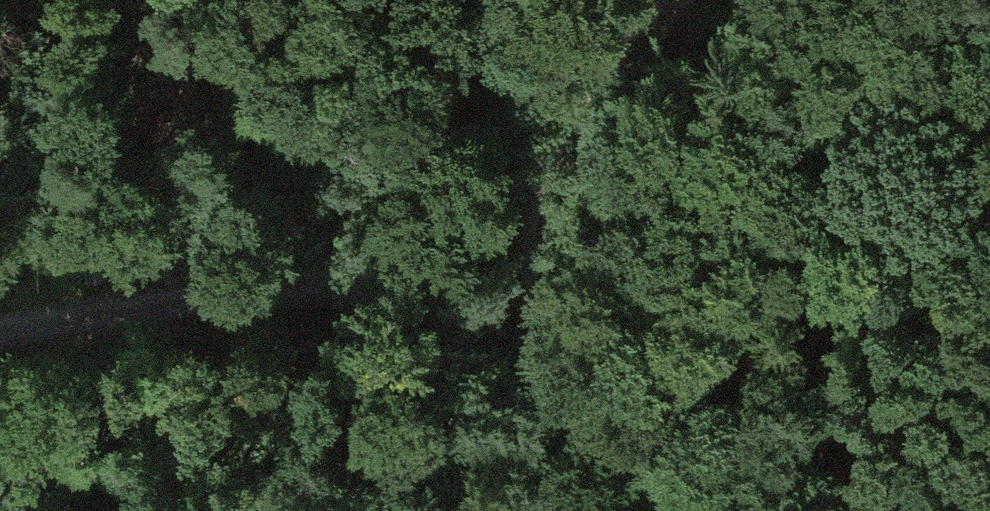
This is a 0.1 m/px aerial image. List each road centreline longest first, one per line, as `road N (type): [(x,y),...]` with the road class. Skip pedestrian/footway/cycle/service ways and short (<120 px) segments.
road 1 (track): [(0,324),(384,273),(541,172),(581,105),(673,0)]
road 2 (track): [(384,273),(530,356),(642,458),(776,510)]
road 3 (track): [(541,172),(530,356)]

